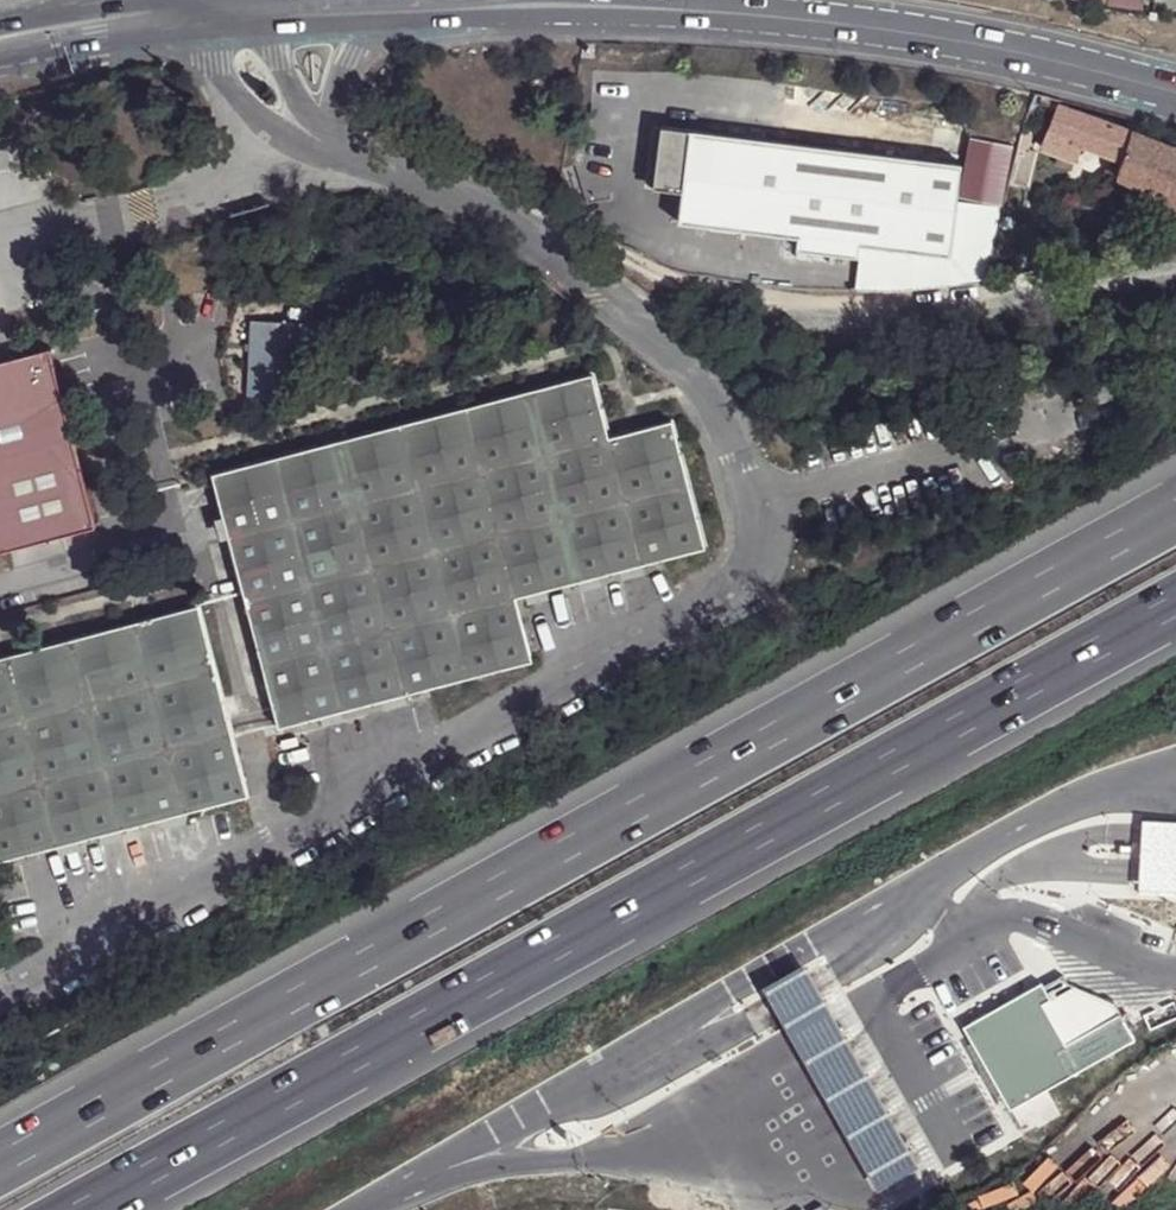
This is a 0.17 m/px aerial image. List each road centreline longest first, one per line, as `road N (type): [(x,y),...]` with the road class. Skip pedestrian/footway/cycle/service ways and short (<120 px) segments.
road 1 (motorway): [(1175,511),(0,1161)]
road 2 (motorway): [(77,1209),(1175,602)]
road 3 (motorway): [(365,1209),(687,1032),(1146,752),(1175,747)]
road 4 (secondary): [(1175,96),(964,44),(598,5)]
road 5 (secondary): [(251,27),(598,5)]
road 6 (secondary): [(0,58),(182,29)]
road 7 (secondary): [(142,0),(0,27)]

